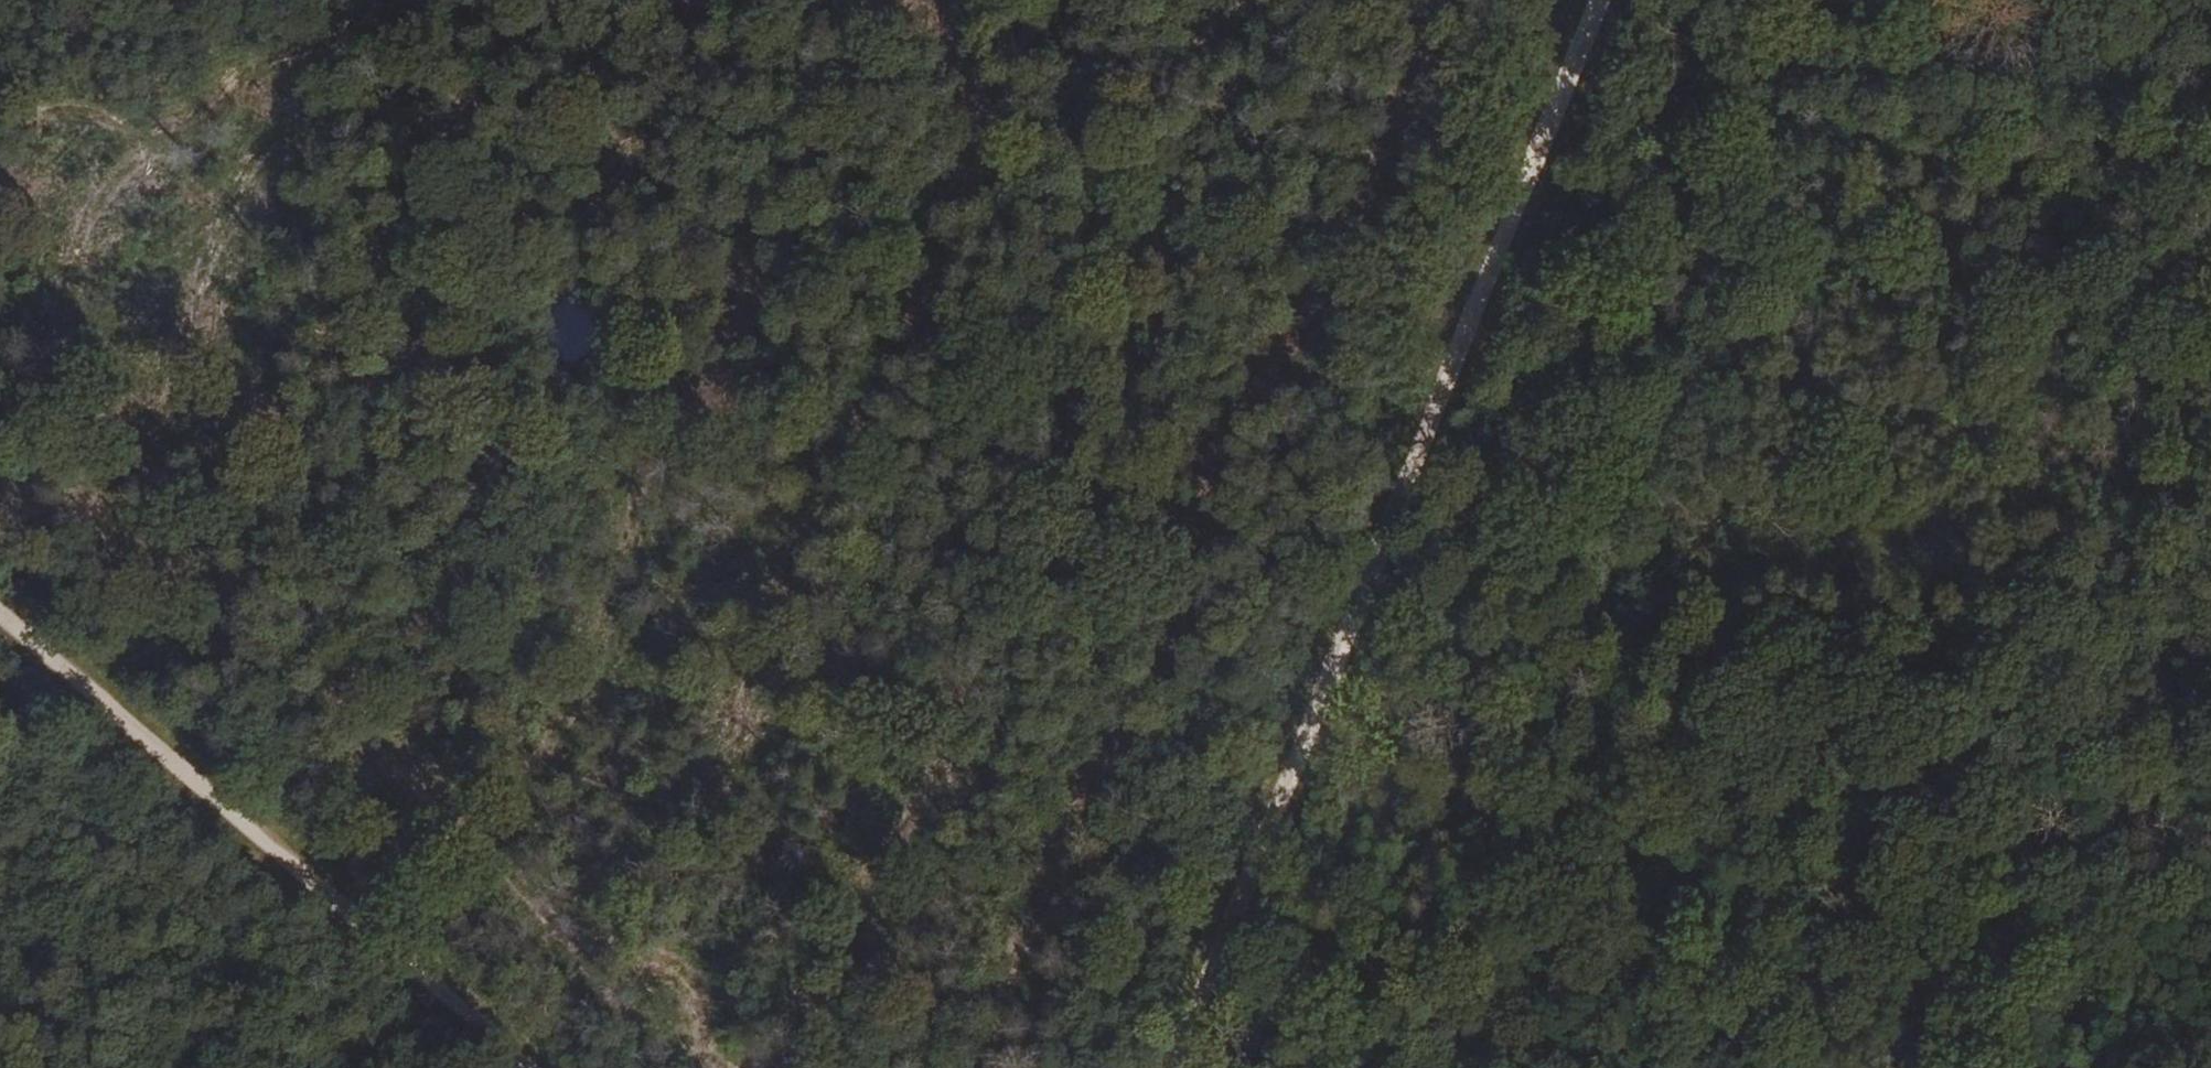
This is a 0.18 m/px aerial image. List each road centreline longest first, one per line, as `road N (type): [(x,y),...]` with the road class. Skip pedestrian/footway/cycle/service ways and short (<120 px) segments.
road 1 (track): [(1173,1067),(1599,0)]
road 2 (track): [(0,632),(516,1067)]

